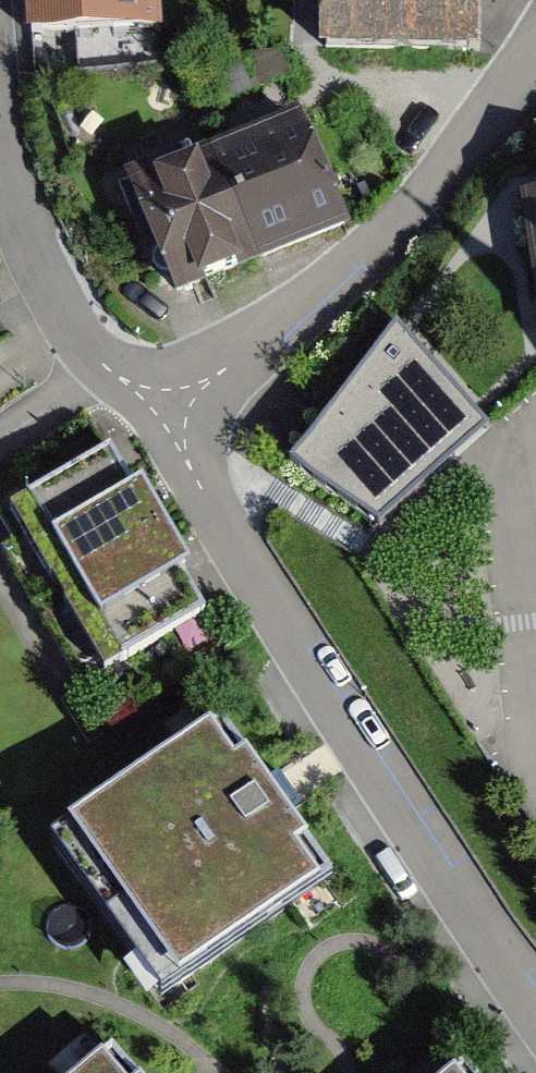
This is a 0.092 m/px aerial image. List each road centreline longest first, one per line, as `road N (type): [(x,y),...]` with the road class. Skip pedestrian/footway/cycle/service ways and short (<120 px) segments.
road 1 (residential): [(143,409),(224,555),(535,1022)]
road 2 (residential): [(474,123),(315,284),(143,409)]
road 3 (residential): [(0,193),(25,265),(143,409)]

